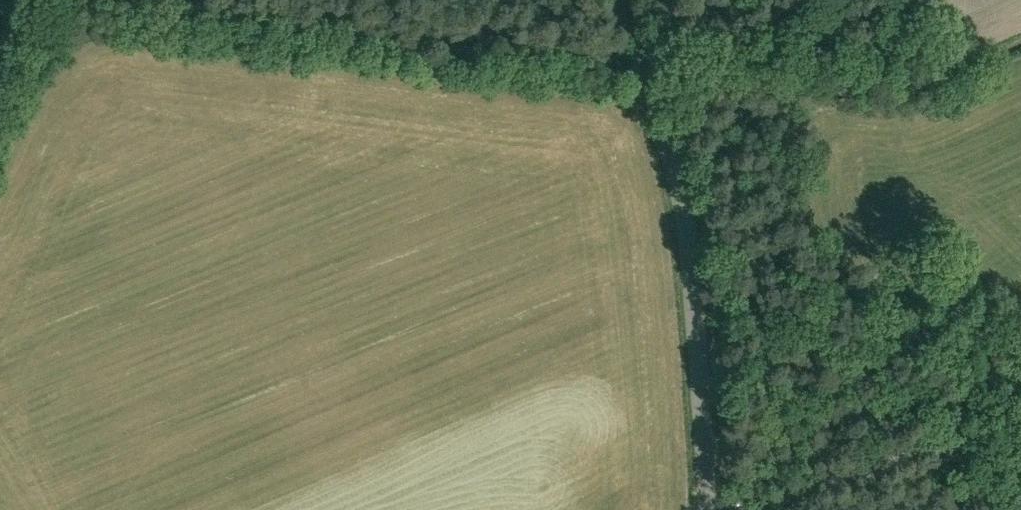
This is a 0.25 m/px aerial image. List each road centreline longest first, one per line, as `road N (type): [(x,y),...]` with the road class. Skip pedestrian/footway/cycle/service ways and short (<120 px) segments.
road 1 (unclassified): [(701,509),(697,376),(672,162),(610,0)]

